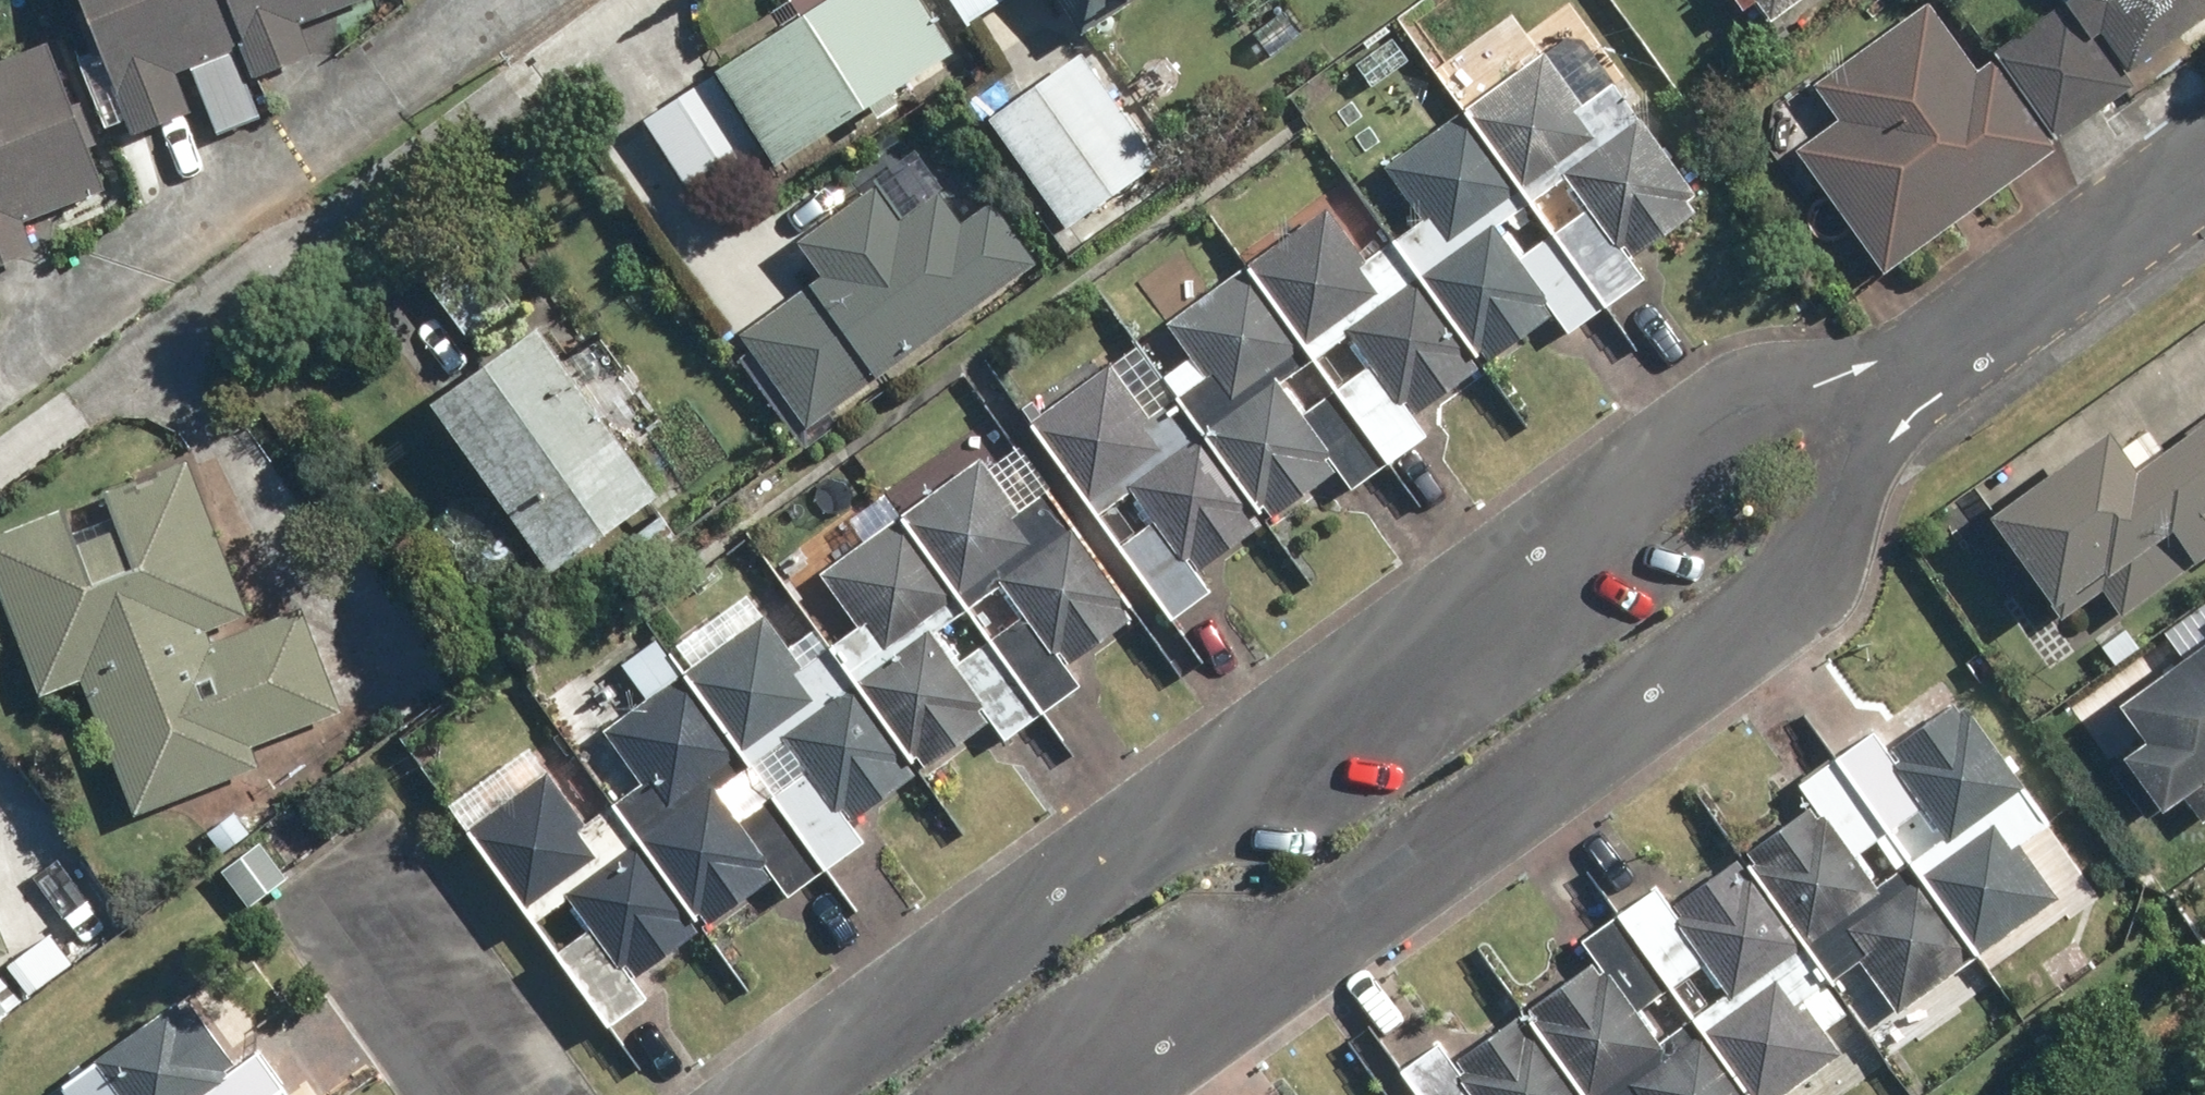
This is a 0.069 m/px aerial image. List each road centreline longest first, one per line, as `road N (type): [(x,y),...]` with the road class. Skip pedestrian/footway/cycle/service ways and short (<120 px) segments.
road 1 (residential): [(771,1094),(1664,454),(1877,394)]
road 2 (residential): [(1877,394),(1801,596),(1108,1094)]
road 3 (residential): [(1877,394),(2204,158)]
road 4 (residential): [(311,858),(480,1094)]

